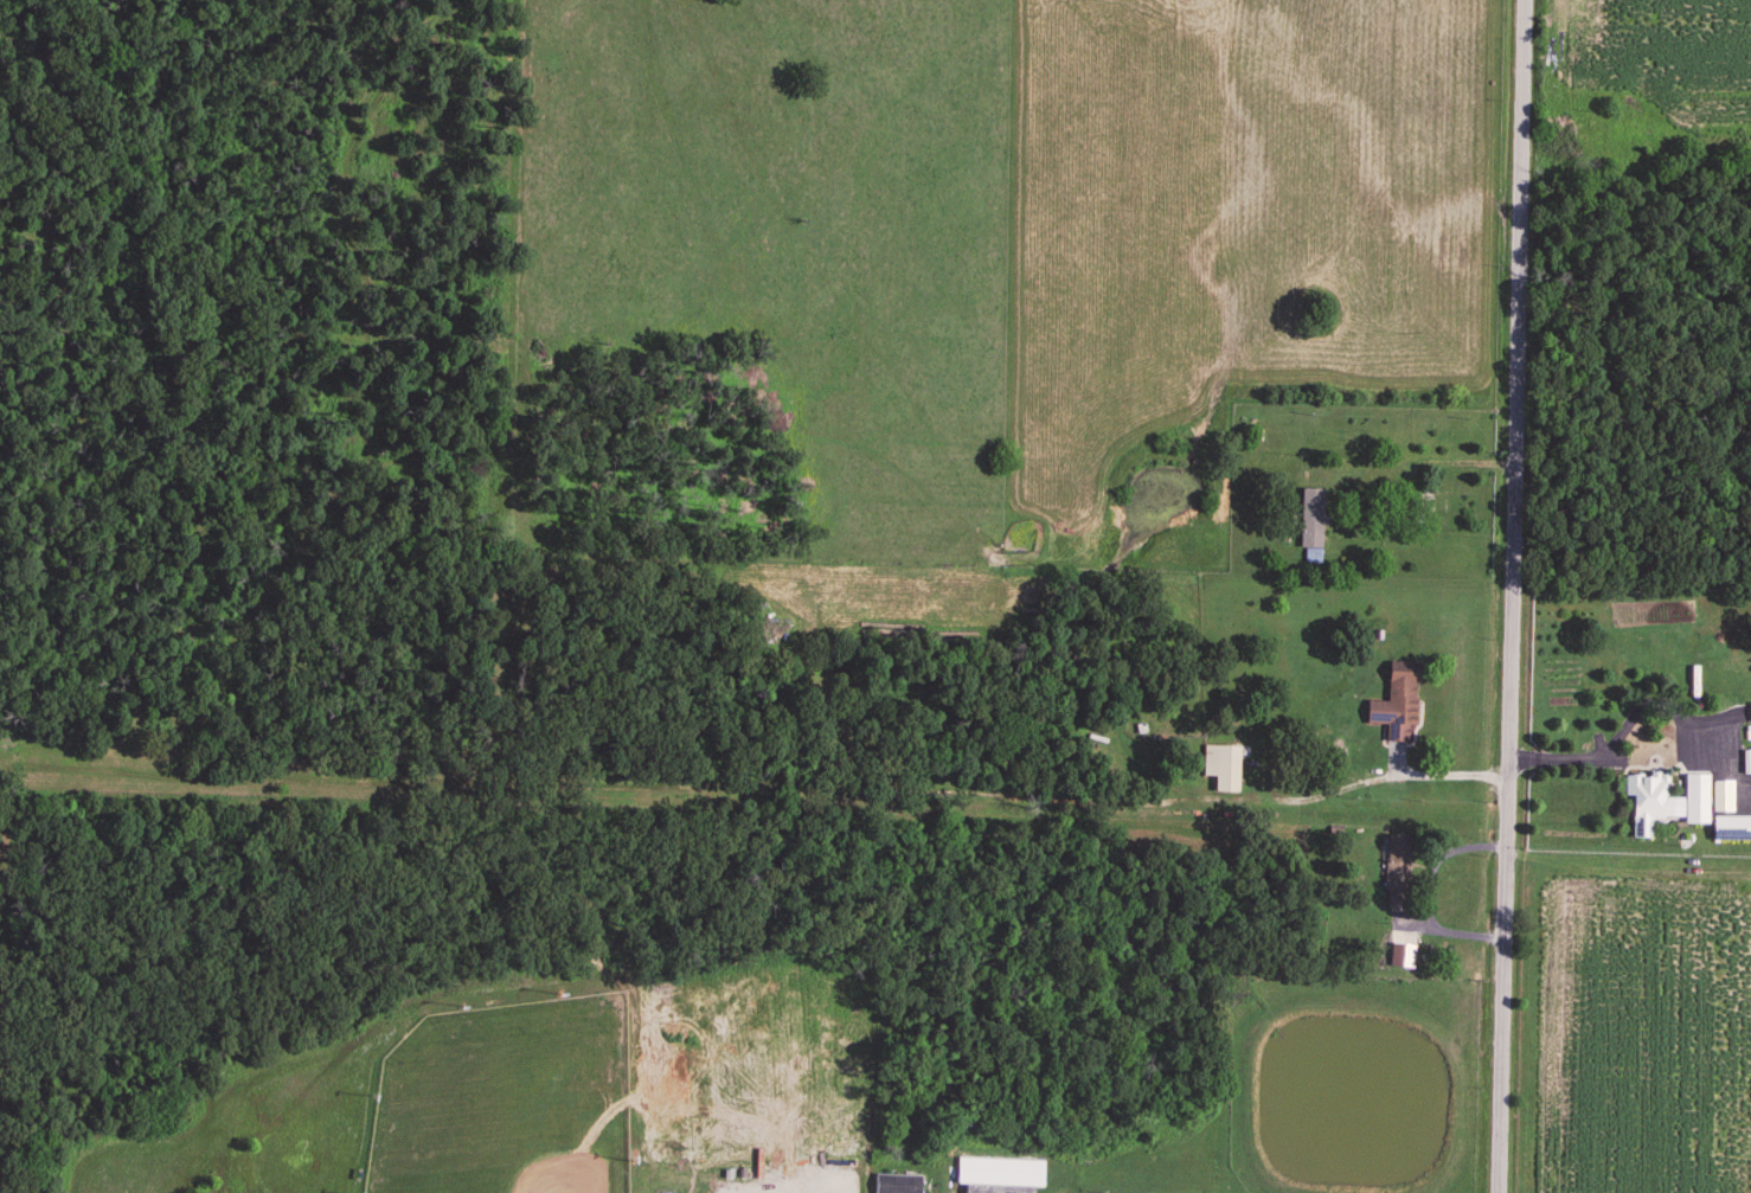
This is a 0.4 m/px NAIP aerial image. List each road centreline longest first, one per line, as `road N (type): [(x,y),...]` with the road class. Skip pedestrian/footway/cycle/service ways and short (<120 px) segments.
road 1 (residential): [(1500,1192),(1526,0)]
road 2 (residential): [(1511,764),(1698,763),(1733,785),(1743,814)]

